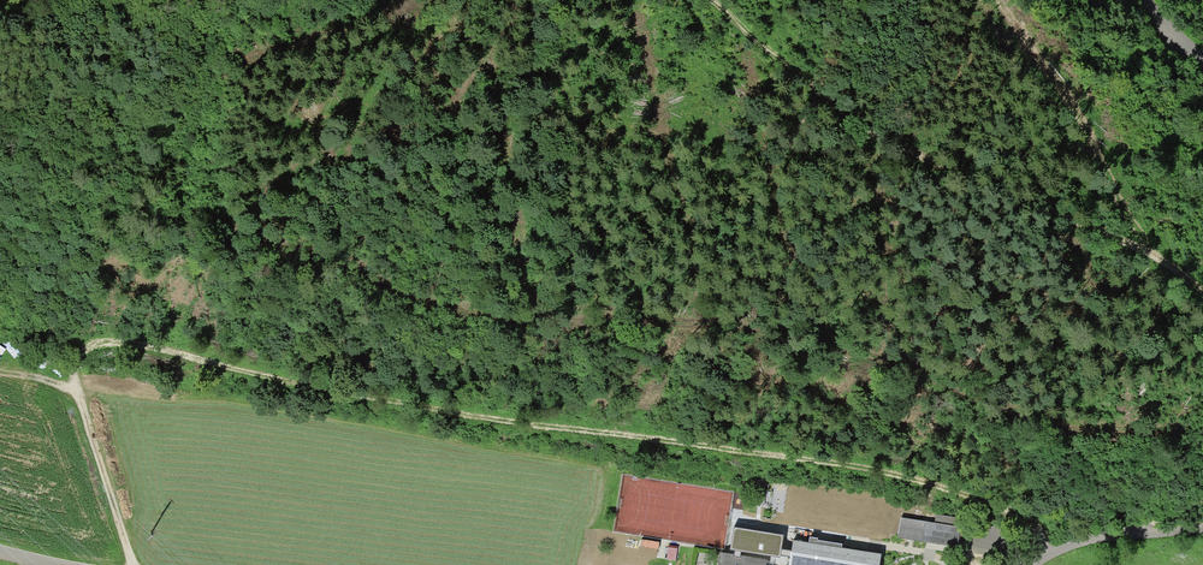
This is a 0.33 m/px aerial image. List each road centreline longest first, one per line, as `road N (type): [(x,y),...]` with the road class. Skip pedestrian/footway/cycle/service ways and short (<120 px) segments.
road 1 (track): [(1056,552),(998,506),(910,472),(759,434),(642,442),(449,409),(351,406),(278,380),(70,344),(132,564)]
road 2 (unclassified): [(1033,564),(1056,552),(1202,528)]

